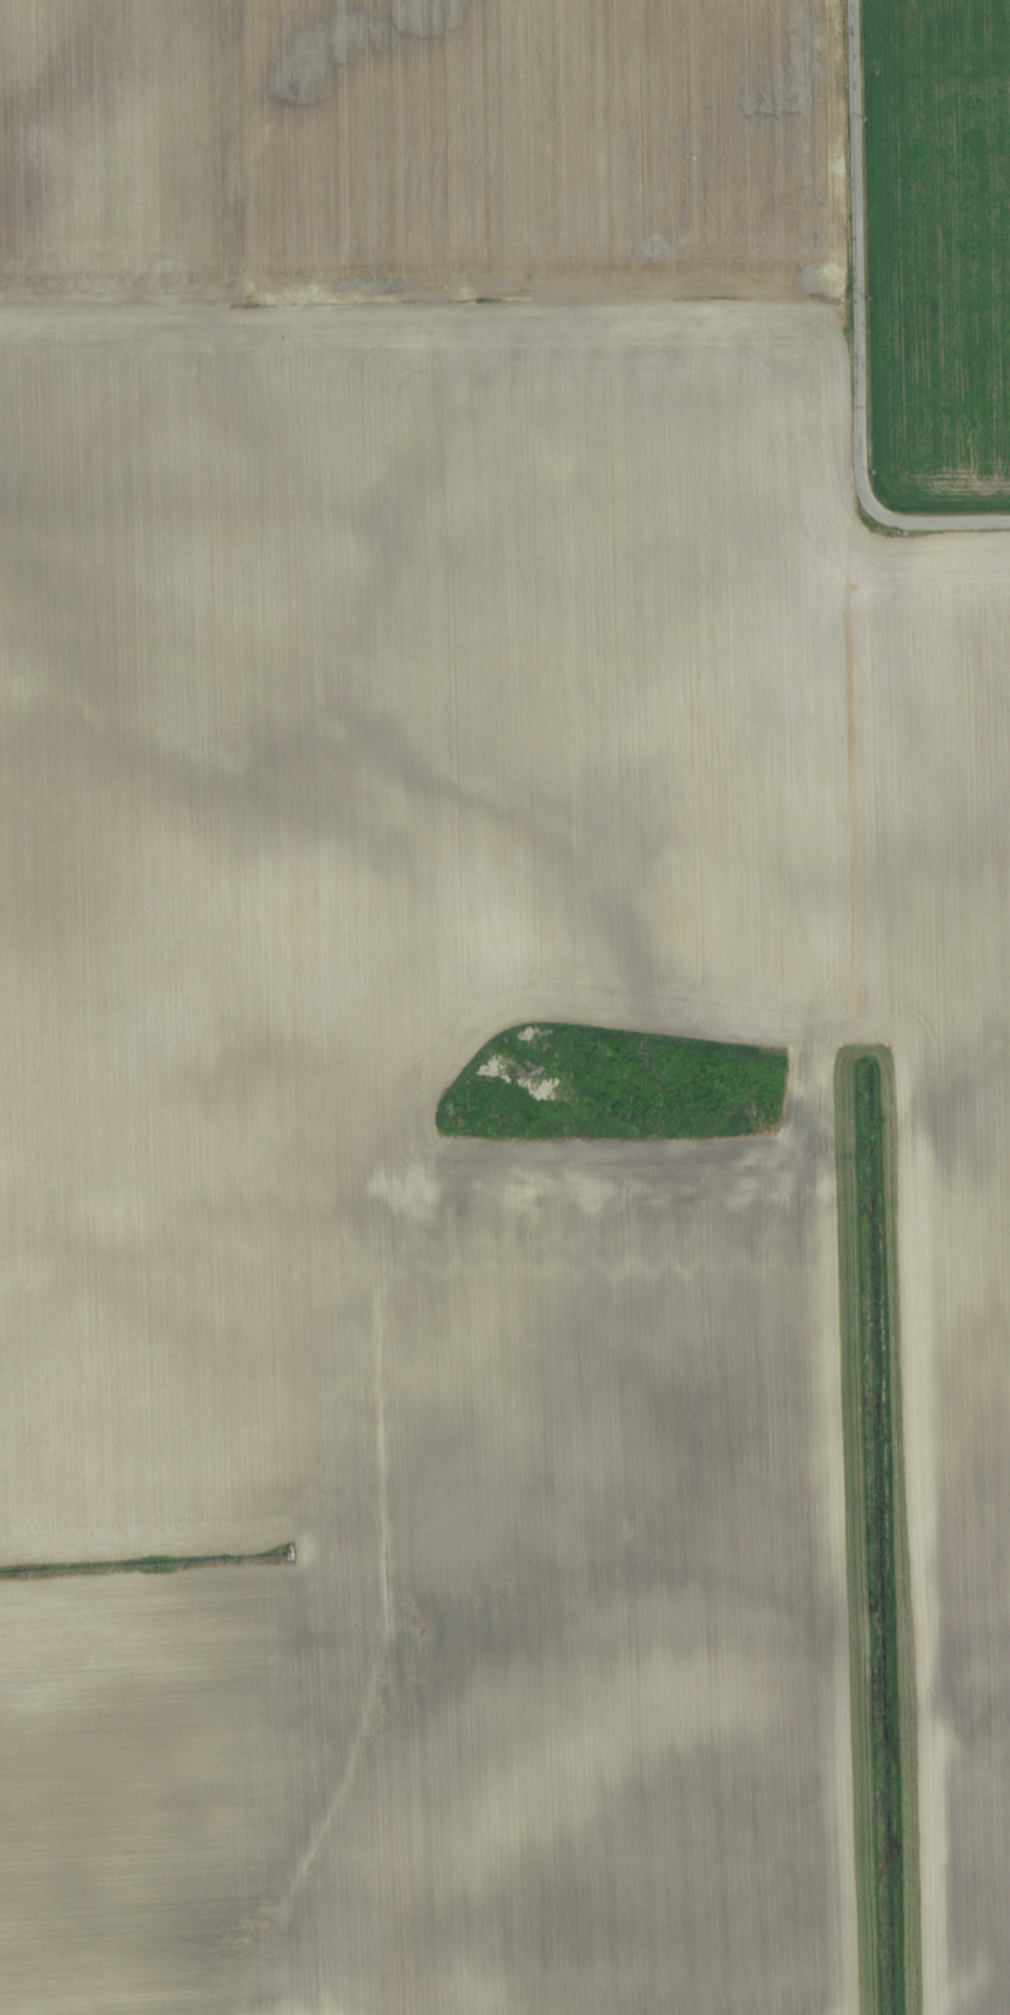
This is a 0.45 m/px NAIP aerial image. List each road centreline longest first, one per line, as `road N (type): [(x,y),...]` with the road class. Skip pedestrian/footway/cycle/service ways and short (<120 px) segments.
road 1 (residential): [(1009,521),(905,521),(876,507),(865,488),(854,0)]

